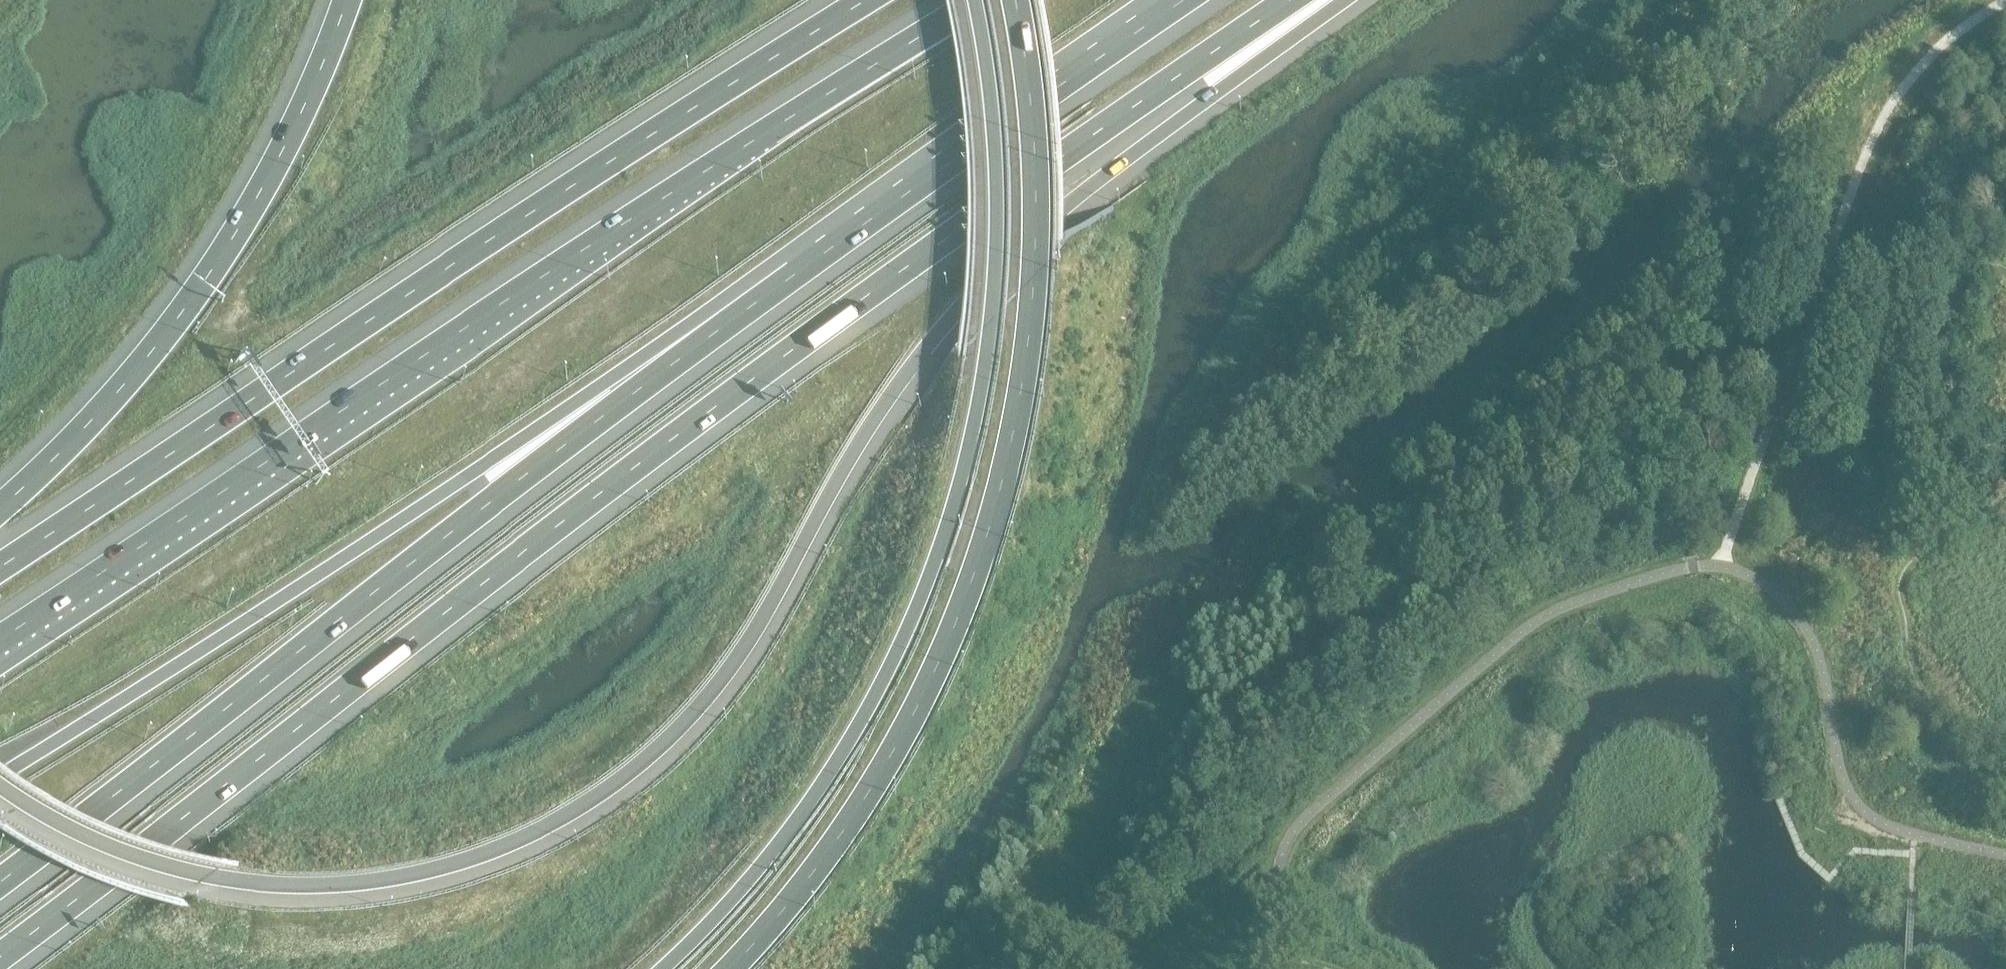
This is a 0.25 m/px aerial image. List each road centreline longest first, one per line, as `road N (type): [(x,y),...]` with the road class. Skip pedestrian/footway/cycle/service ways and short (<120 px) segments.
road 1 (motorway): [(0,785),(124,850),(258,882),(395,876),(536,831),(614,783),(717,680),(861,434),(950,315),(1116,164),(1335,0)]
road 2 (motorway): [(0,955),(797,346),(1290,0)]
road 3 (motorway): [(977,0),(544,276),(0,639)]
road 4 (motorway): [(662,968),(814,795),(889,667),(953,507),(985,369),(995,239),(989,82),(976,0)]
road 5 (motorway): [(730,968),(818,869),(873,790),(949,646),(987,542),(1019,409),(1036,246),(1029,75),(1017,0)]
road 6 (motorway): [(869,0),(0,566)]
road 7 (motorway): [(0,880),(794,268)]
road 8 (motorway): [(0,776),(794,268)]
road 9 (motorway): [(344,0),(311,92),(234,235),(118,390),(0,506)]
road 10 (motorway): [(794,268),(1171,0)]

